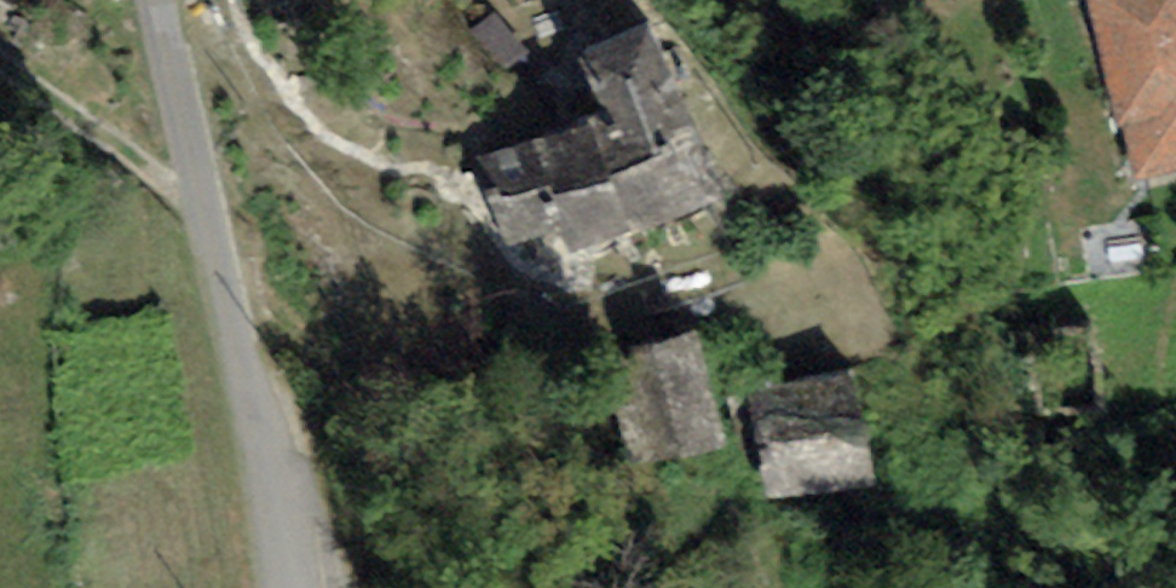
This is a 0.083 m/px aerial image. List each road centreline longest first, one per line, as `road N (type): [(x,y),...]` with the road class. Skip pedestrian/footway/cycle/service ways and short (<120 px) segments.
road 1 (unclassified): [(162,0),(244,360),(285,587)]
road 2 (track): [(207,195),(0,54)]

